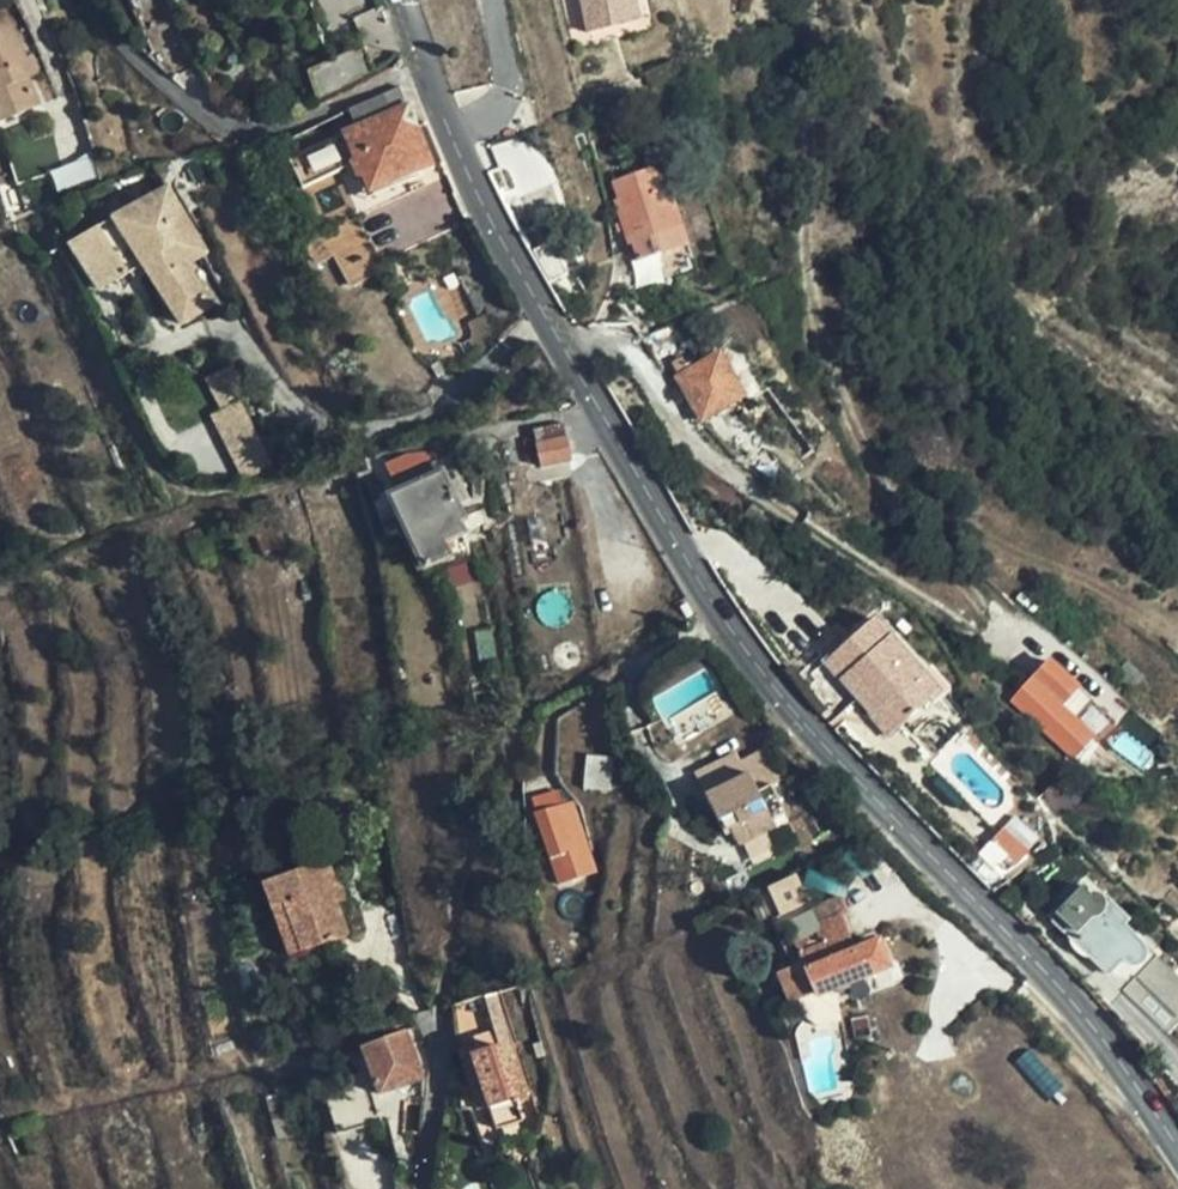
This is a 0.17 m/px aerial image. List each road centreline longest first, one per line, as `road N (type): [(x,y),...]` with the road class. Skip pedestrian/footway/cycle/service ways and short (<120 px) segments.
road 1 (tertiary): [(1177,1146),(1050,975),(827,744),(721,615),(489,214),(424,61)]
road 2 (residential): [(424,61),(250,134),(208,116),(132,64),(75,0)]
road 3 (residential): [(426,1188),(440,1059),(435,1034)]

